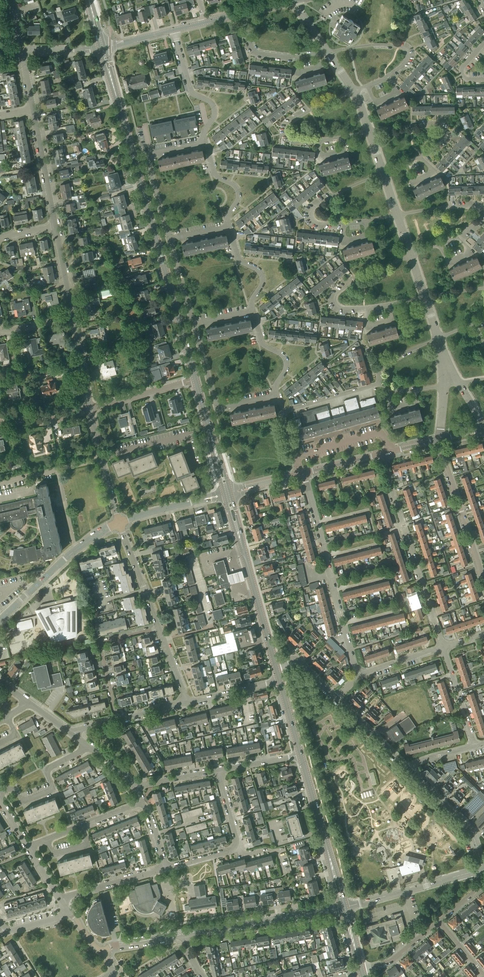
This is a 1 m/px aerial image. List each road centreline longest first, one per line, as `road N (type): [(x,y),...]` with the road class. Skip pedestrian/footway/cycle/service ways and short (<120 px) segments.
road 1 (secondary): [(195,380),(129,143)]
road 2 (residential): [(357,677),(304,473)]
road 3 (residential): [(443,647),(380,454)]
road 4 (residential): [(426,298),(336,304),(339,291),(411,255)]
road 5 (residential): [(398,215),(330,224),(311,217),(319,204),(383,173)]
road 6 (residential): [(411,255),(473,226),(478,212),(398,215)]
road 7 (residential): [(370,132),(321,140),(287,132),(309,111),(353,91)]
road 8 (residential): [(185,933),(340,909)]
road 9 (residential): [(0,620),(90,537),(119,522)]
road 10 (residential): [(383,173),(422,155),(444,133),(427,126),(370,132)]
road 11 (residential): [(353,91),(383,79),(406,52),(381,45),(326,51)]
road 12 (residential): [(483,577),(440,439)]
road 13 (residential): [(170,239),(148,157),(205,143)]
road 14 (secondary): [(275,666),(237,528)]
road 15 (residential): [(346,907),(482,869)]
road 16 (residential): [(159,628),(99,644),(118,720)]
road 17 (residential): [(482,869),(472,833),(408,769)]
road 18 (residential): [(205,143),(214,109),(191,90),(174,30)]
road 19 (residential): [(0,794),(12,789),(26,800),(47,793),(47,770),(91,747)]
road 20 (residential): [(27,847),(143,802)]

